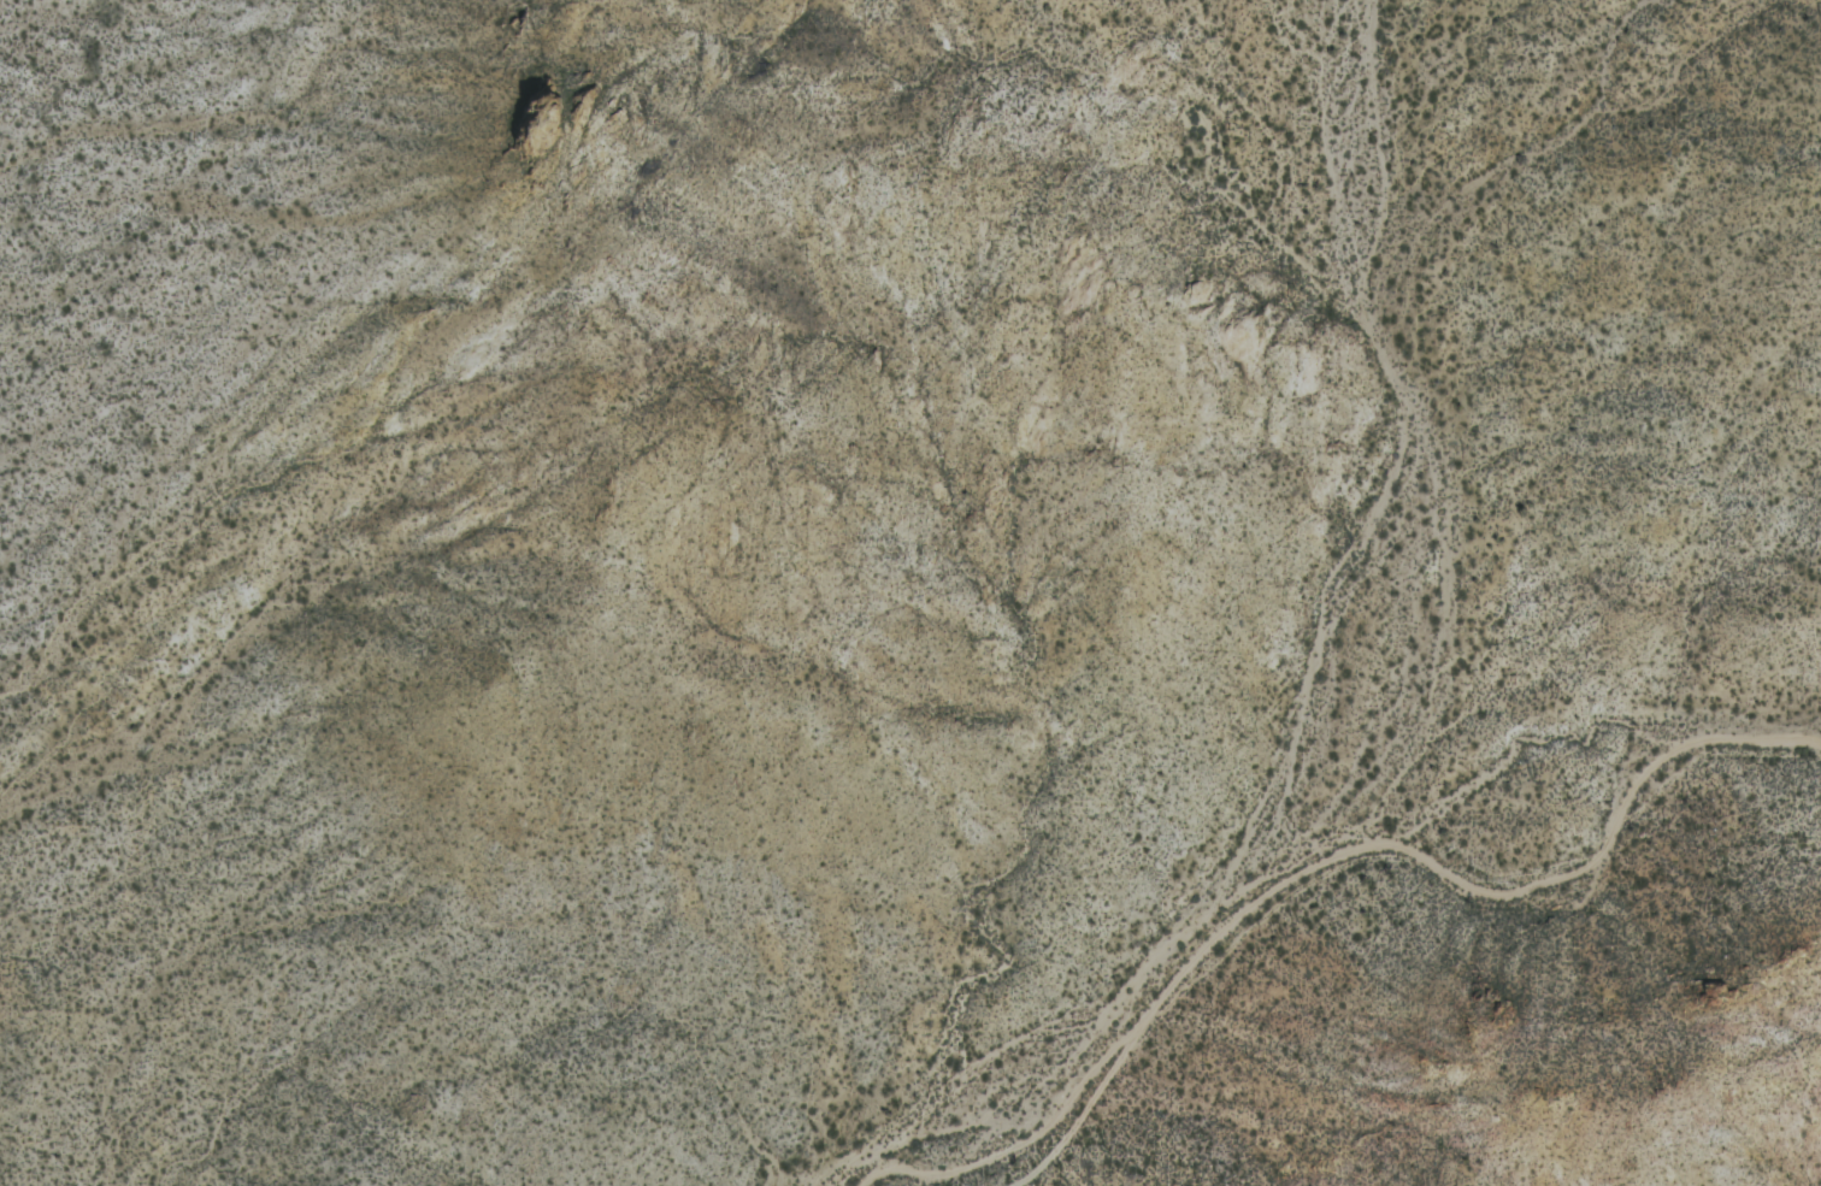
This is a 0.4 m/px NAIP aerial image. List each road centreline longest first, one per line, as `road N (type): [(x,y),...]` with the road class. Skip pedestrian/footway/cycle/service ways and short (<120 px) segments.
road 1 (track): [(1072,1185),(1085,1173),(1142,1040),(1224,951),(1306,908),(1456,889),(1626,889),(1732,793),(1820,816)]

